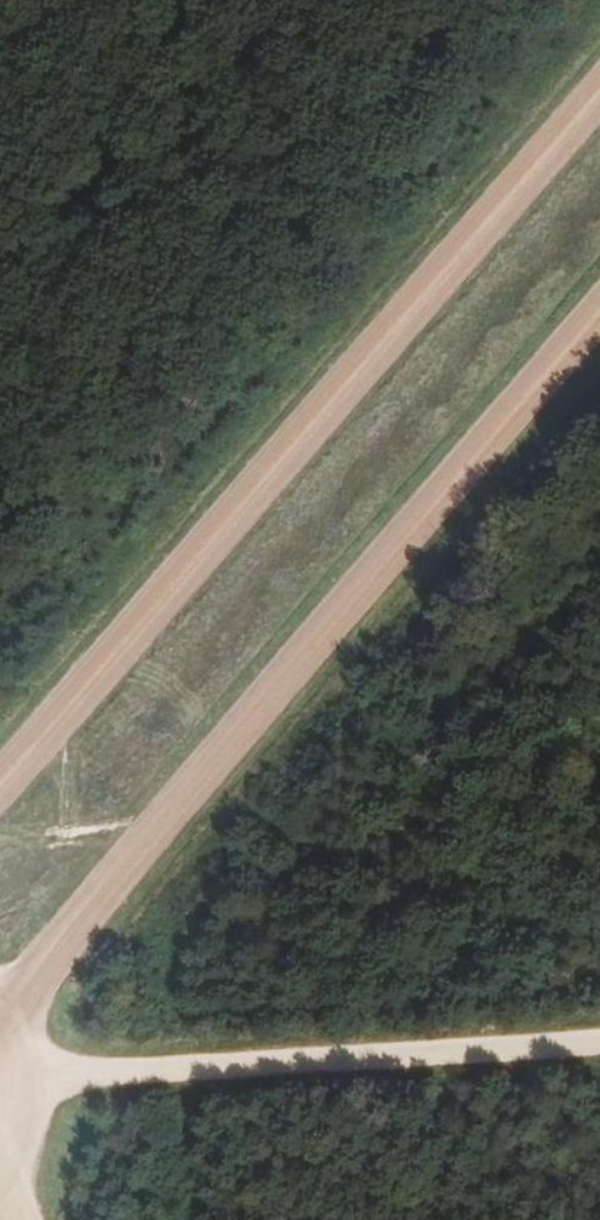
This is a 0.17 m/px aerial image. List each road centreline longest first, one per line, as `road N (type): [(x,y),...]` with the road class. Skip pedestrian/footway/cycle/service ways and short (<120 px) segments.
road 1 (track): [(2,1021),(599,324)]
road 2 (track): [(0,787),(599,93)]
road 3 (track): [(599,1048),(16,1077)]
road 4 (track): [(0,1166),(16,1077),(0,1018)]

